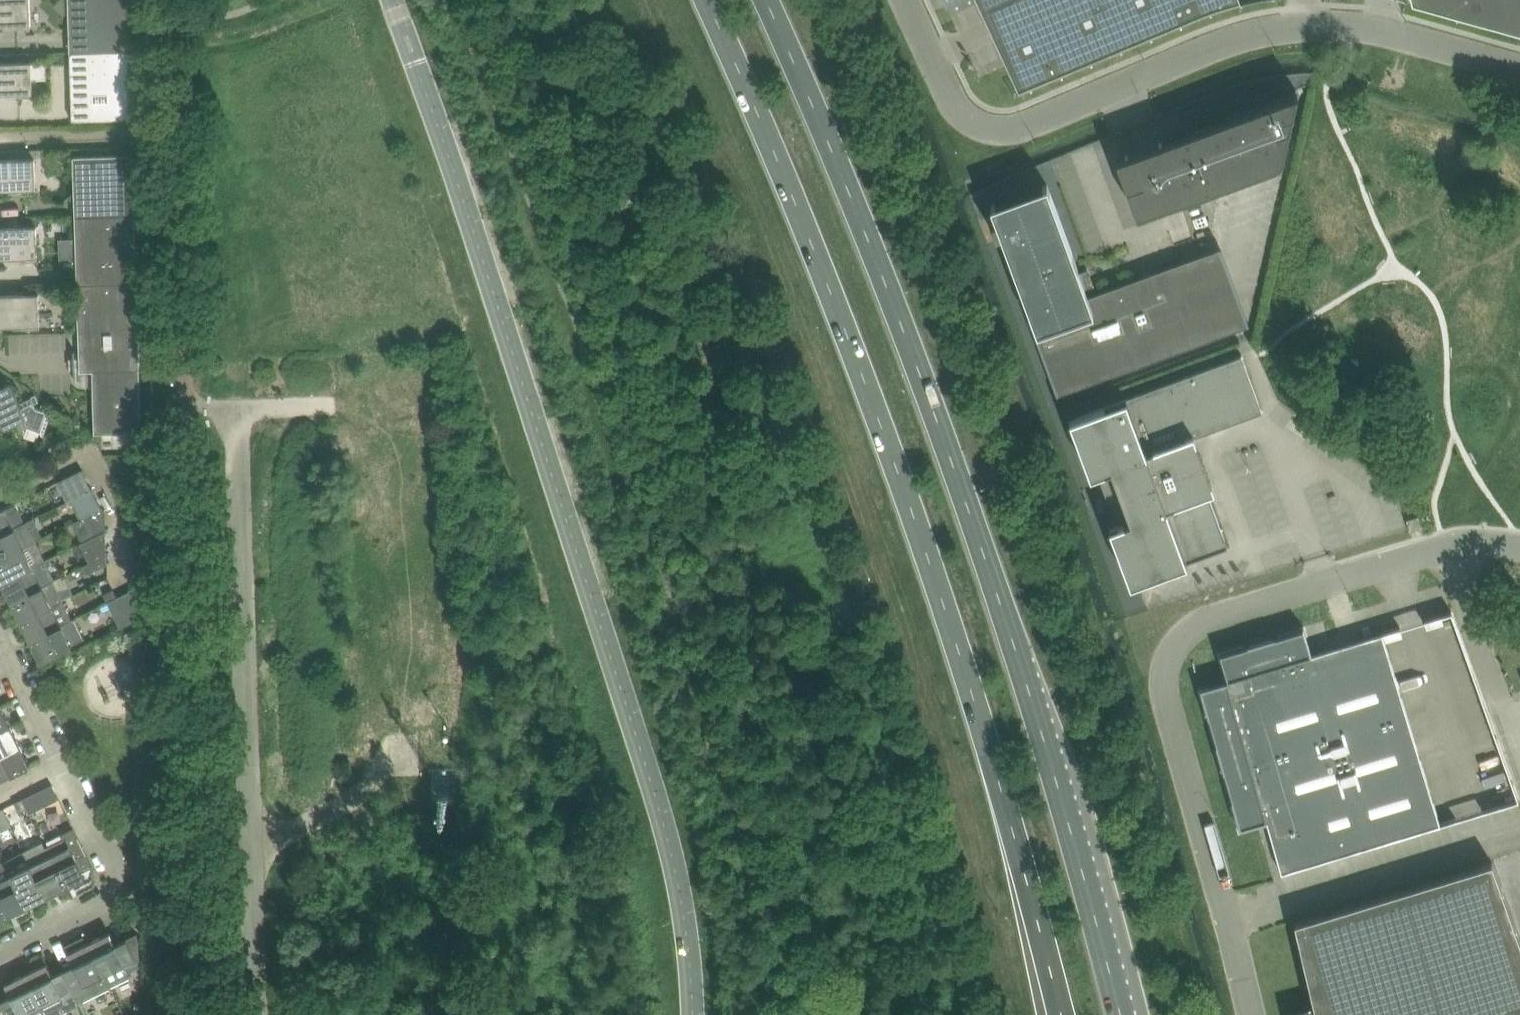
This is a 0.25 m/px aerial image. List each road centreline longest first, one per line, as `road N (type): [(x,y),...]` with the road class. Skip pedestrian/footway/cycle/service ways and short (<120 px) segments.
road 1 (trunk): [(704,0),(833,298),(912,522),(991,760),(1062,1014)]
road 2 (trunk): [(1121,1014),(1055,776),(905,321),(770,0)]
road 3 (unclassified): [(693,1014),(688,924),(662,812),(394,0)]
road 4 (unclassified): [(1519,548),(1447,548),(1205,620),(1178,636),(1159,664),(1249,1014)]
road 5 (unclassified): [(1519,69),(1369,28),(1258,29),(1007,128),(982,127),(956,111),(897,0)]
road 6 (residential): [(0,950),(125,887),(133,874),(0,615)]

